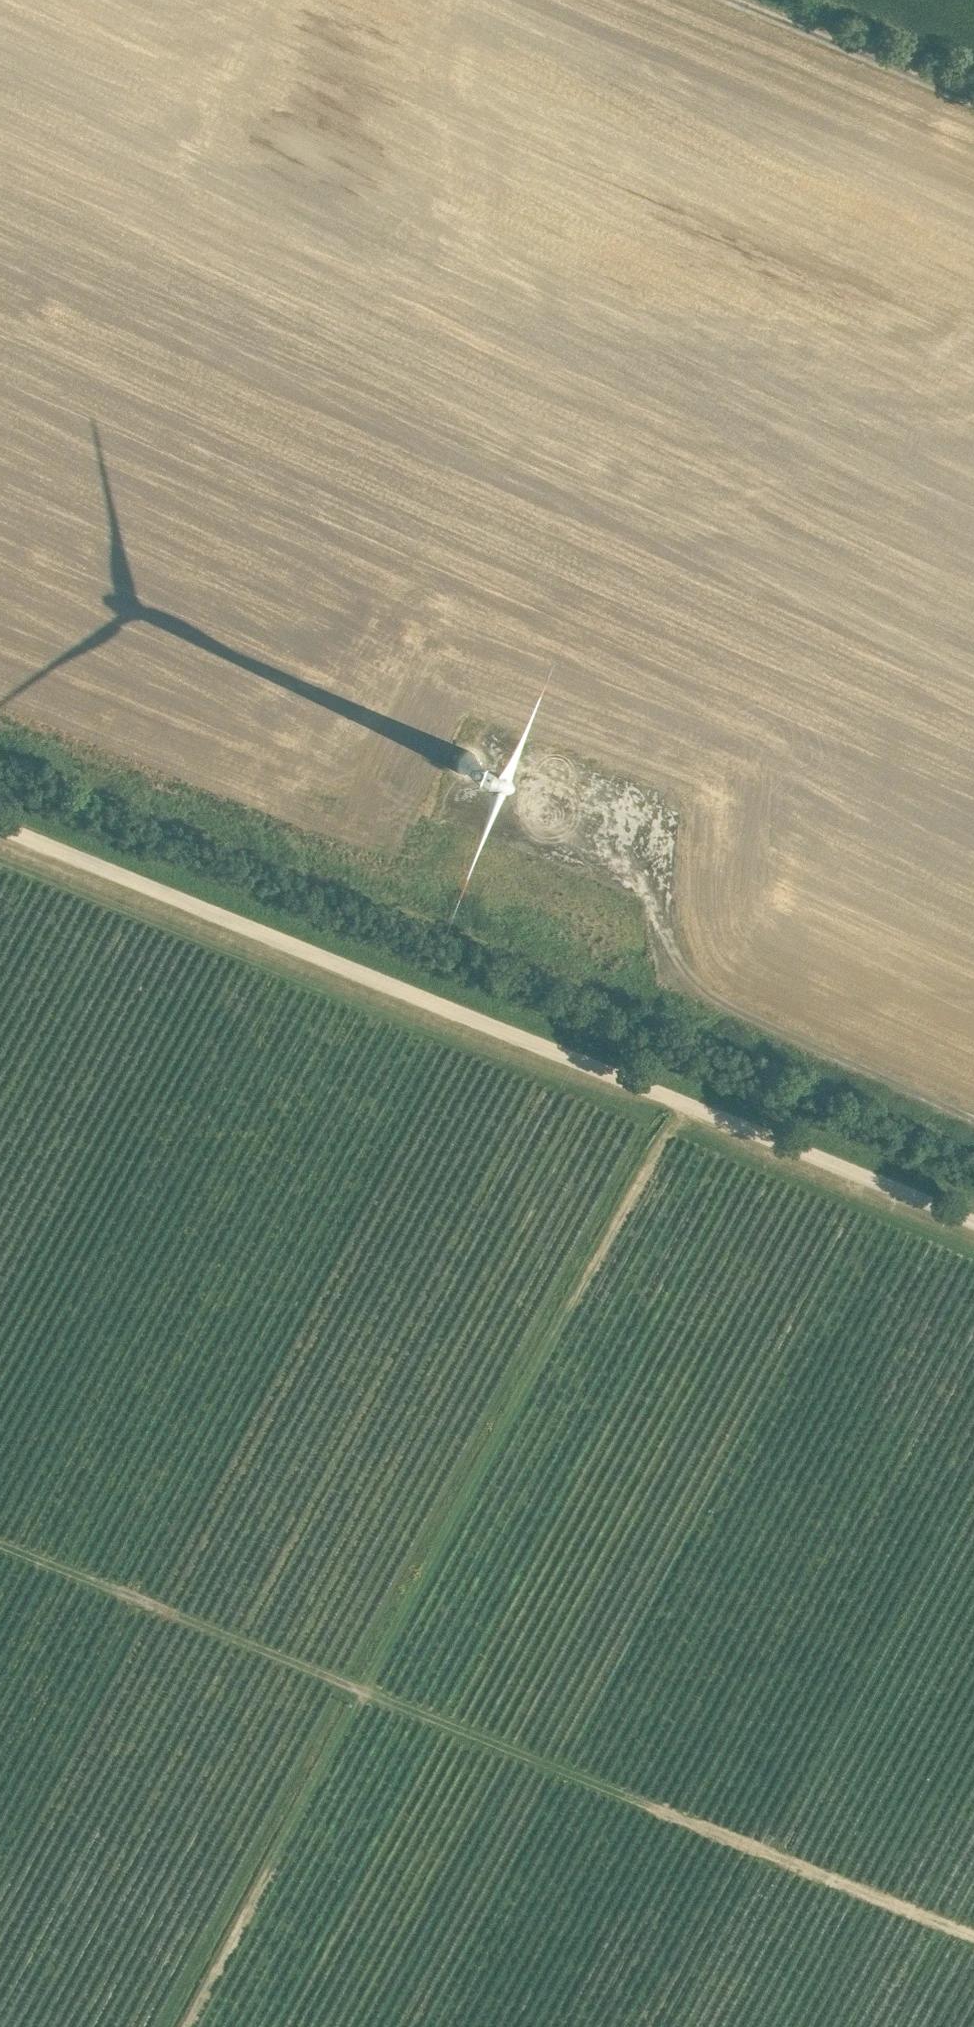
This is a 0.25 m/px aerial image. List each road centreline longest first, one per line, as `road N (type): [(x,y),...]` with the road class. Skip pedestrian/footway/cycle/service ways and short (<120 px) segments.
road 1 (track): [(973,1190),(0,810)]
road 2 (track): [(790,0),(973,77)]

